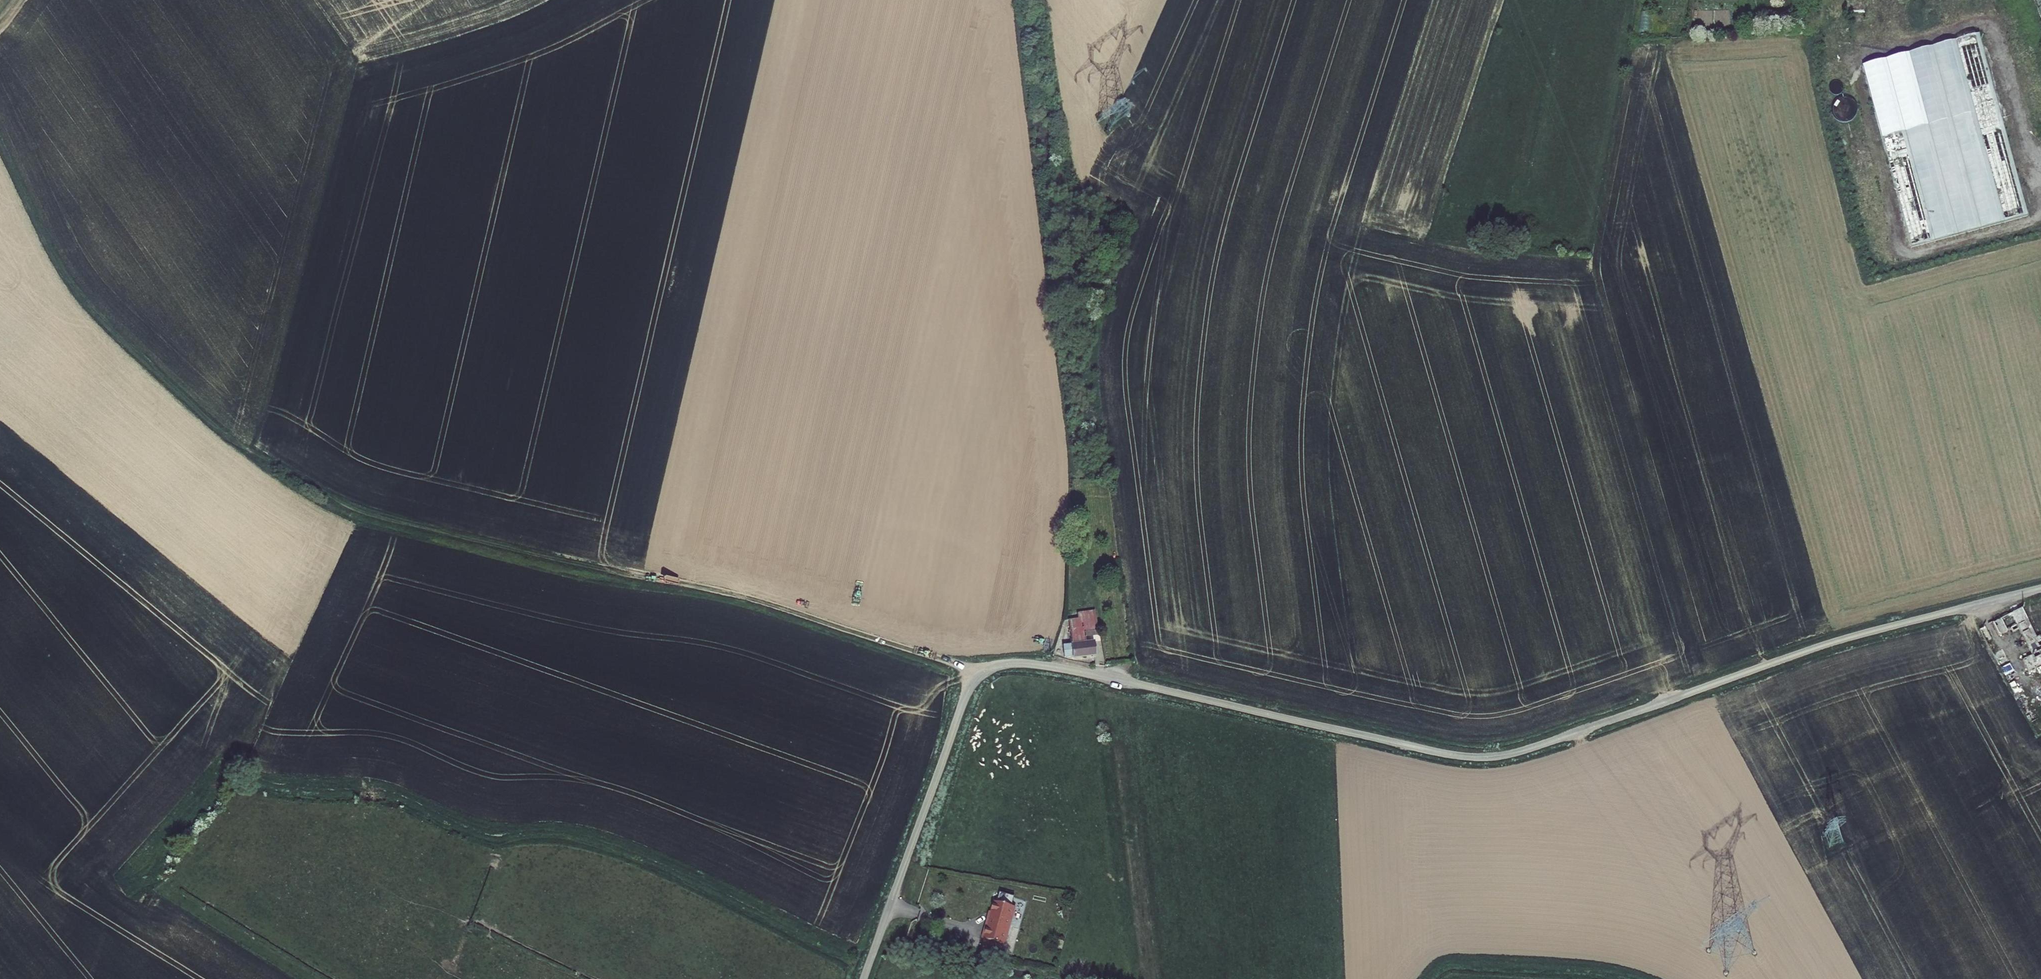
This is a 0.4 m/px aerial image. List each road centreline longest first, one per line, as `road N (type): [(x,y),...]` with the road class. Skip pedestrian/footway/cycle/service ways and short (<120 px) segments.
road 1 (unclassified): [(2040,588),(1833,642),(1495,757),(1435,752),(1063,668),(992,666),(967,693),(863,978)]
road 2 (track): [(981,673),(753,600),(349,508),(235,442),(177,396),(81,299),(0,151)]

